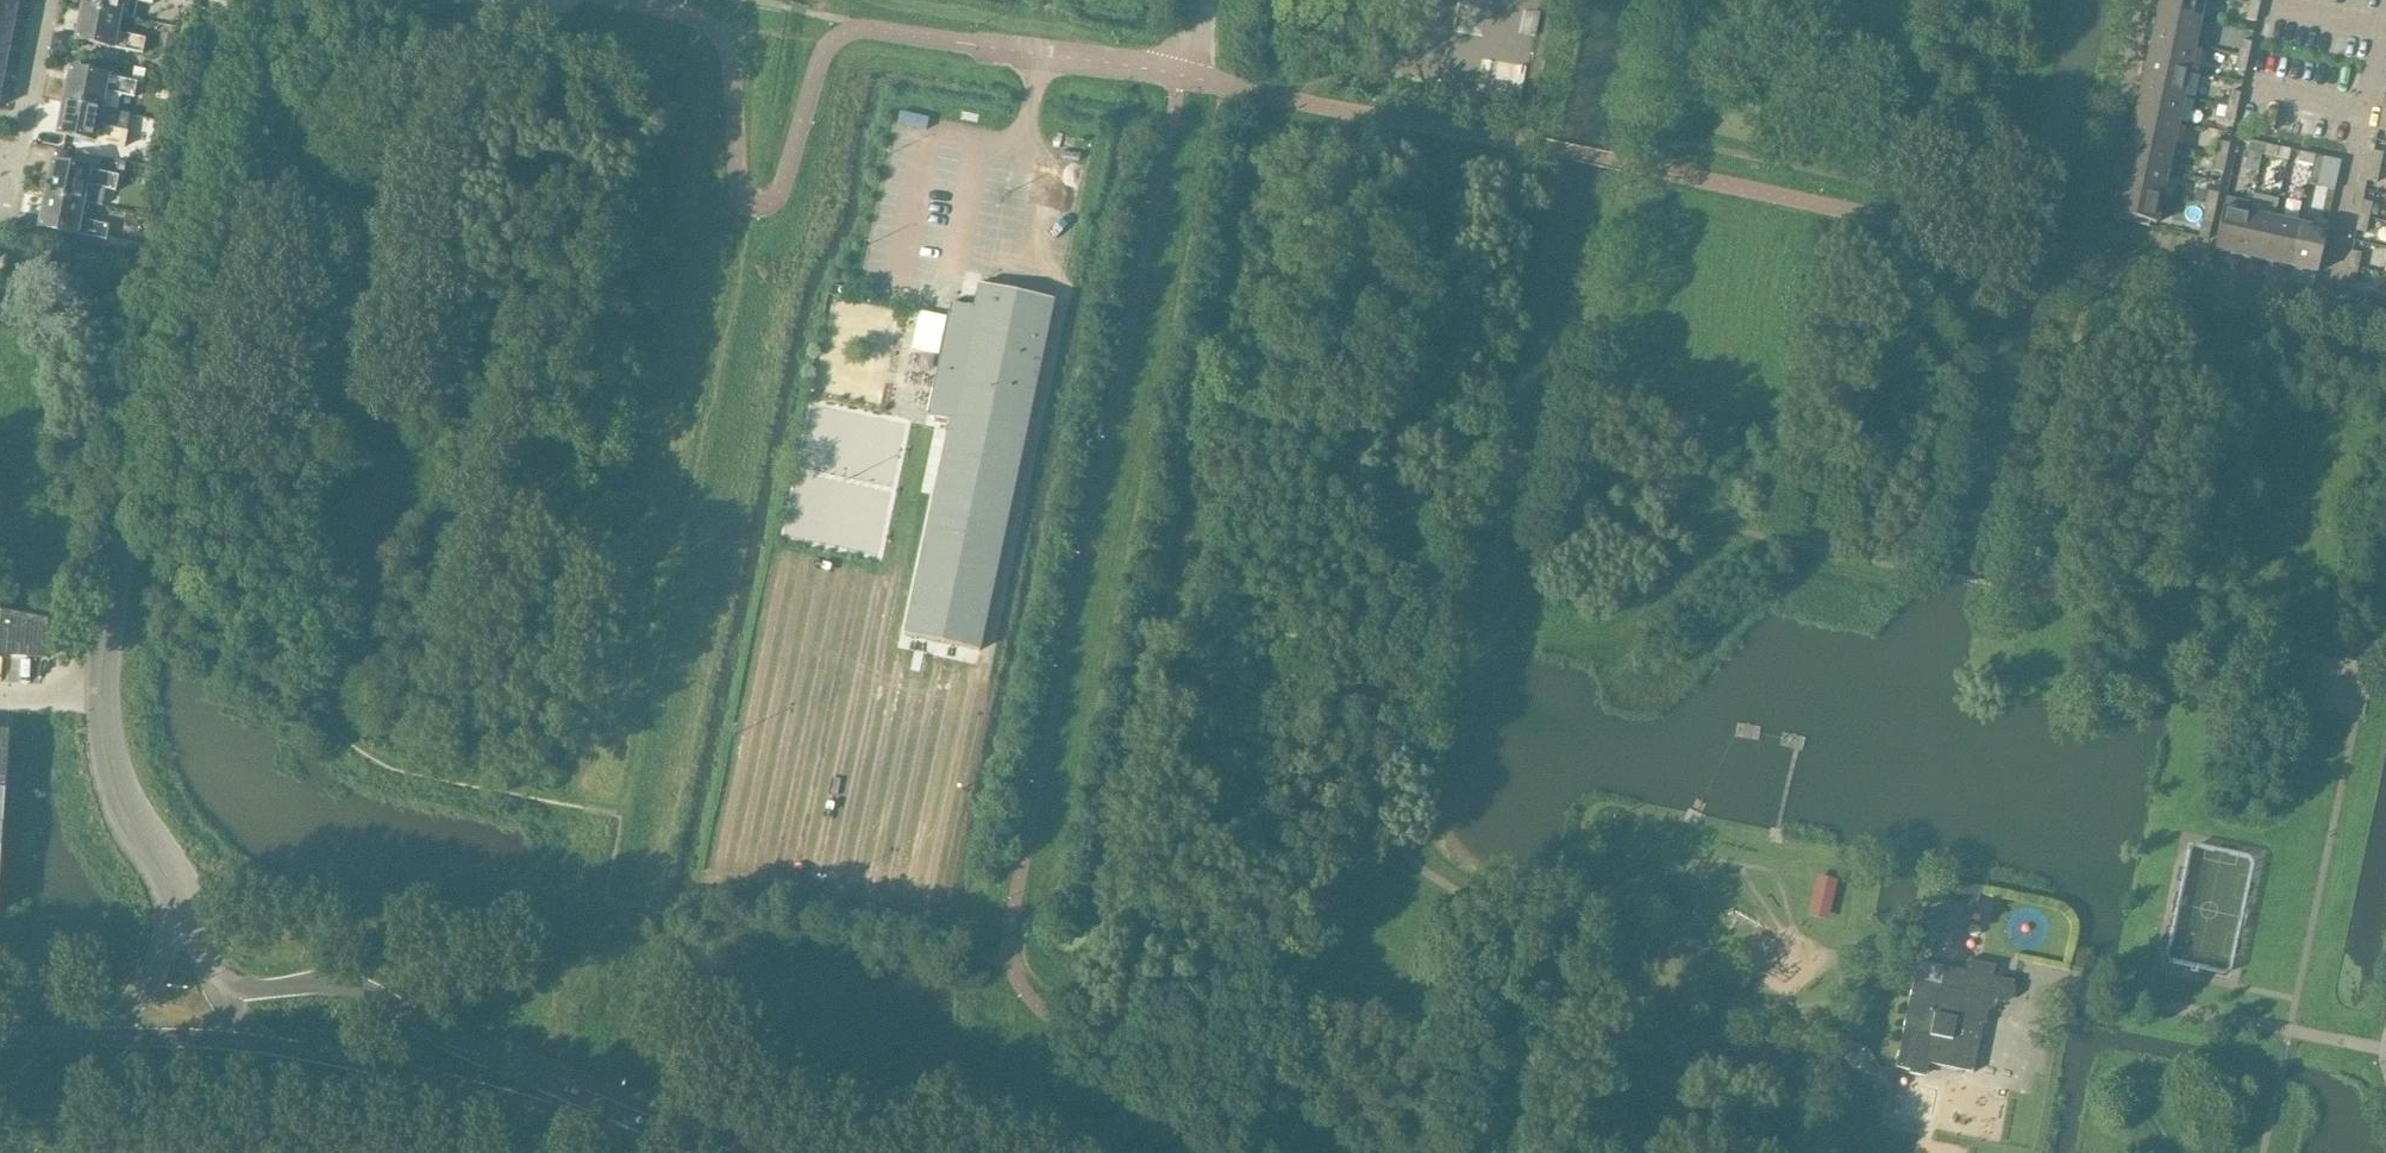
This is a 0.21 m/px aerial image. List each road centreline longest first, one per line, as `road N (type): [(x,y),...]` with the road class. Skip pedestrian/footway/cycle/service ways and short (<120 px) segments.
road 1 (tertiary): [(212,983),(189,907),(116,788),(101,693),(112,595),(222,0)]
road 2 (motorway): [(688,1152),(472,1054),(343,982),(212,983)]
road 3 (residential): [(2385,1051),(2064,982)]
road 4 (residential): [(2321,316),(2384,0)]
road 5 (residential): [(2321,316),(2084,262)]
road 6 (unclassified): [(1181,76),(969,44)]

